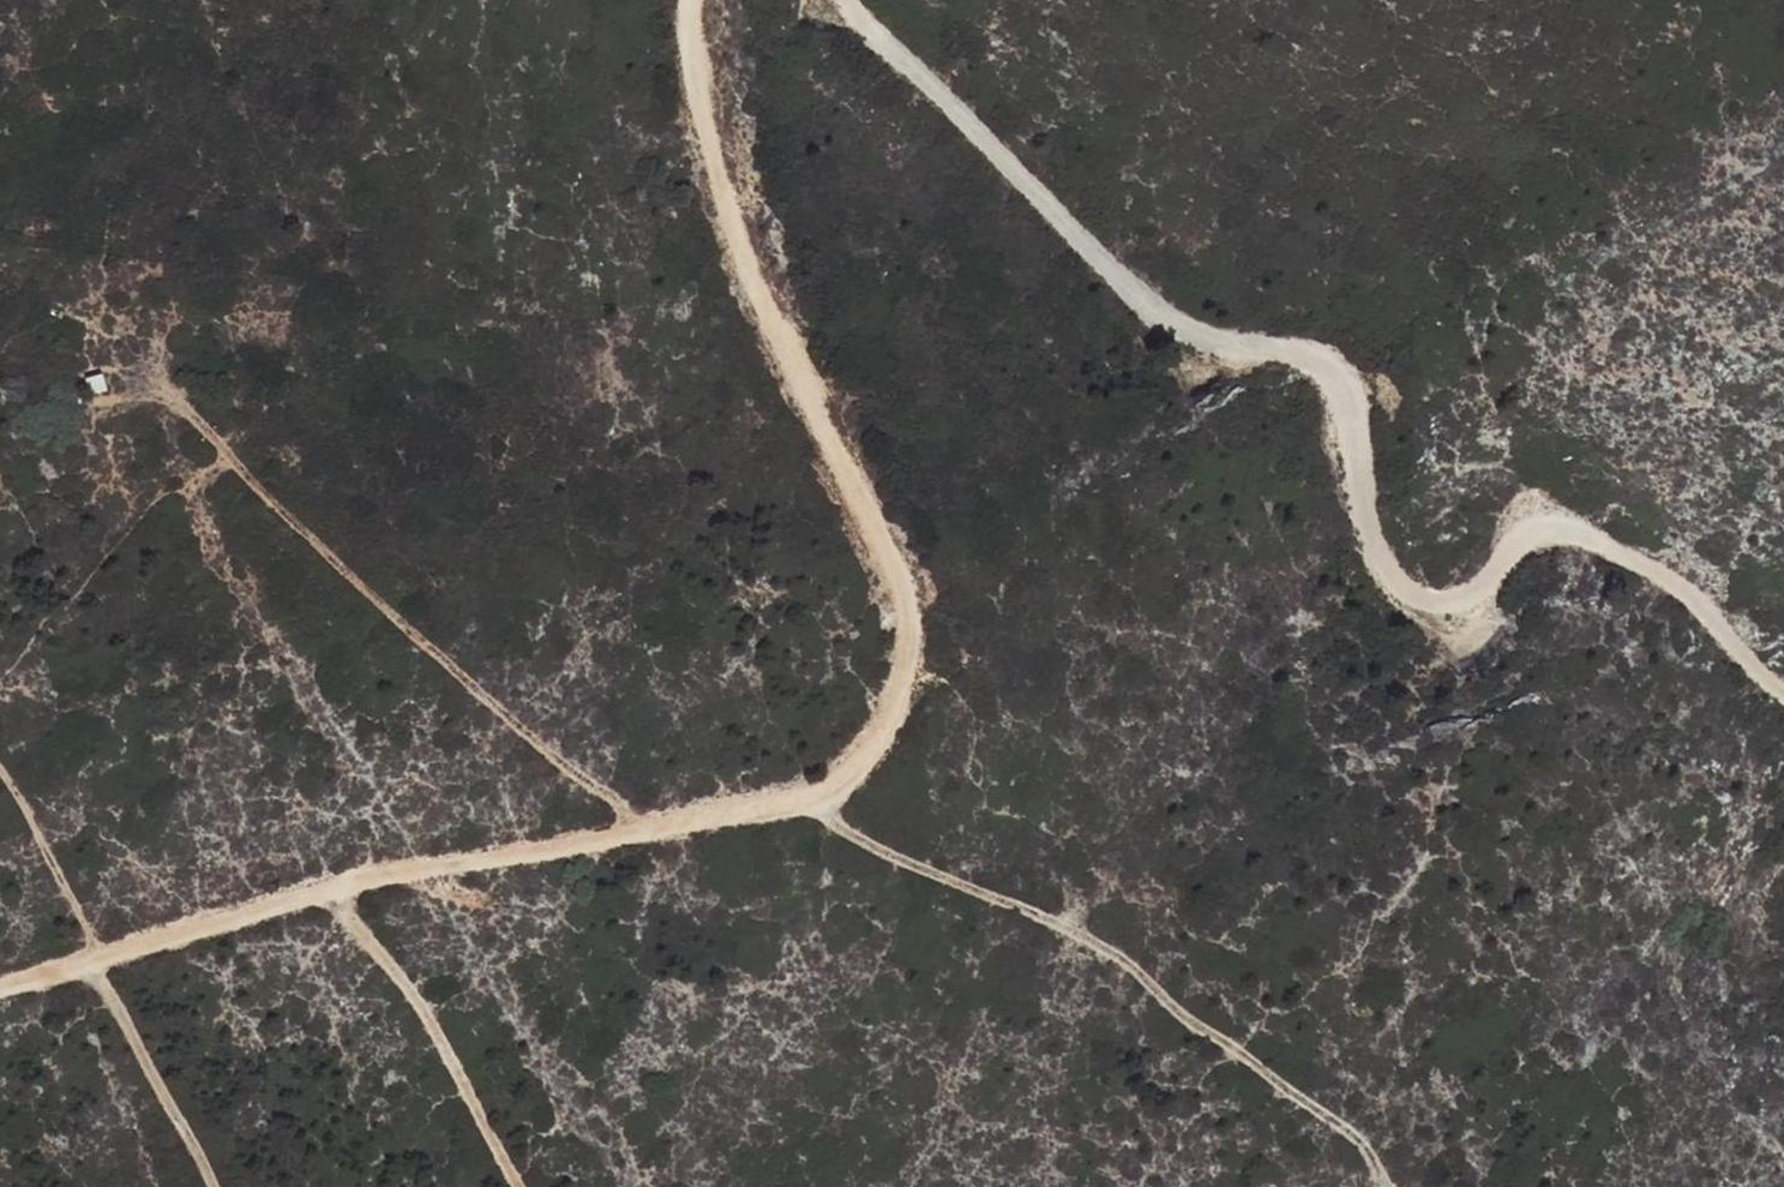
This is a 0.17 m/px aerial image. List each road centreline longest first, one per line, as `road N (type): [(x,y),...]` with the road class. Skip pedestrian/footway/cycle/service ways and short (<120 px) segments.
road 1 (track): [(693,0),(694,60),(738,276),(893,592),(899,674),(864,747),(800,797),(636,833),(467,856),(264,906),(0,987)]
road 2 (track): [(851,0),(1147,314),(1205,344),(1297,354),(1326,371),(1382,562),(1412,600),(1461,604),(1497,582),(1522,542),(1566,533),(1659,574),(1783,690)]
road 3 (track): [(636,833),(619,803),(268,502),(191,416),(163,400),(95,407)]
road 4 (track): [(1379,1179),(1356,1140),(1228,1038),(1188,1024),(1123,953),(856,840),(808,792)]
road 5 (track): [(93,958),(69,890),(0,776)]

